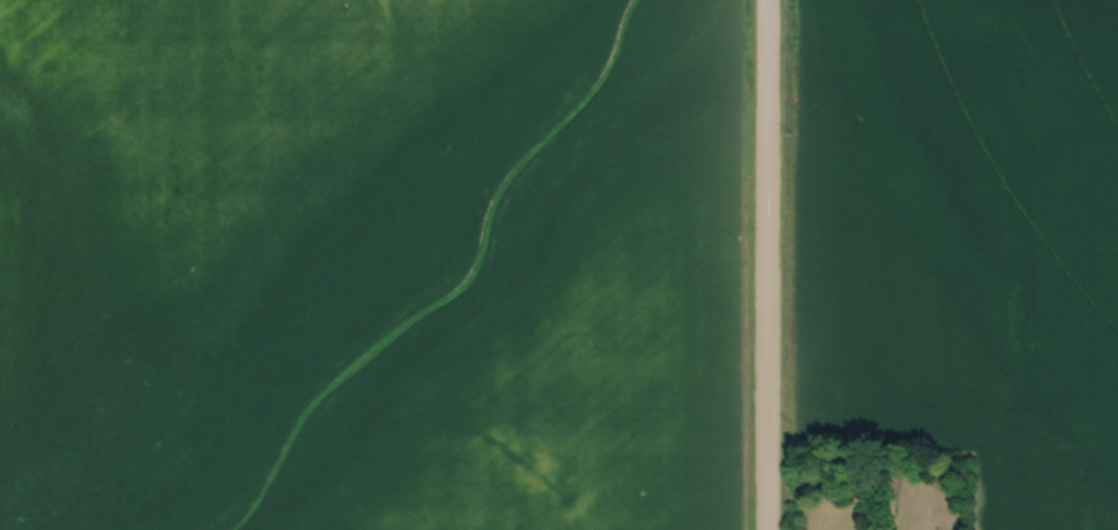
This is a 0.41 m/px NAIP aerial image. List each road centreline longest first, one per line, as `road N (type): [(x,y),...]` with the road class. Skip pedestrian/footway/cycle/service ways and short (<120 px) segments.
road 1 (residential): [(764,0),(763,529)]

